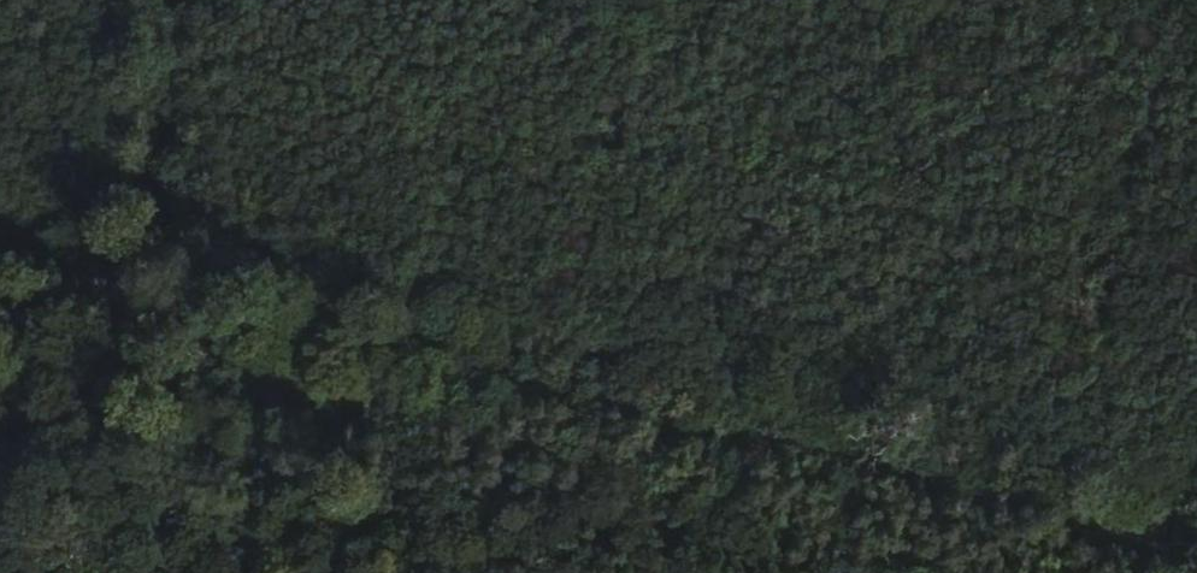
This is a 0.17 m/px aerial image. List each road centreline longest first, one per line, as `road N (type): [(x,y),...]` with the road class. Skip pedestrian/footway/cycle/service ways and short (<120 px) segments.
road 1 (track): [(202,0),(127,572)]

